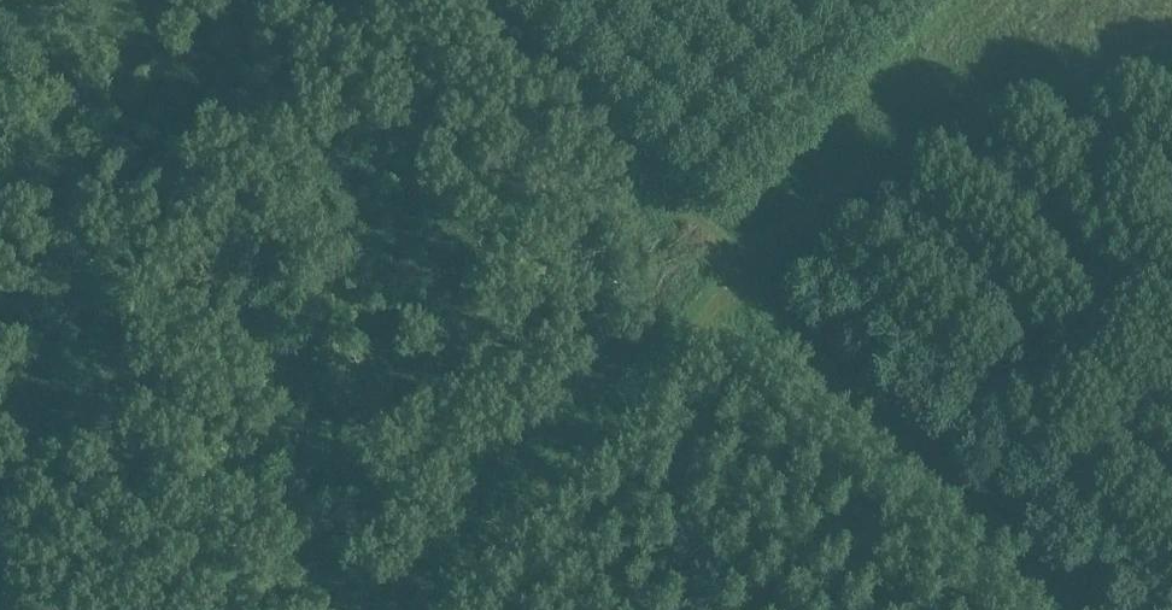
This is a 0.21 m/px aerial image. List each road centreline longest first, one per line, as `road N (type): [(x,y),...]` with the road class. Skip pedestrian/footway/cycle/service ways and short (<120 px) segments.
road 1 (track): [(1171,80),(1044,97),(947,131),(727,298),(721,256),(460,0)]
road 2 (track): [(415,609),(727,298),(1005,0)]

